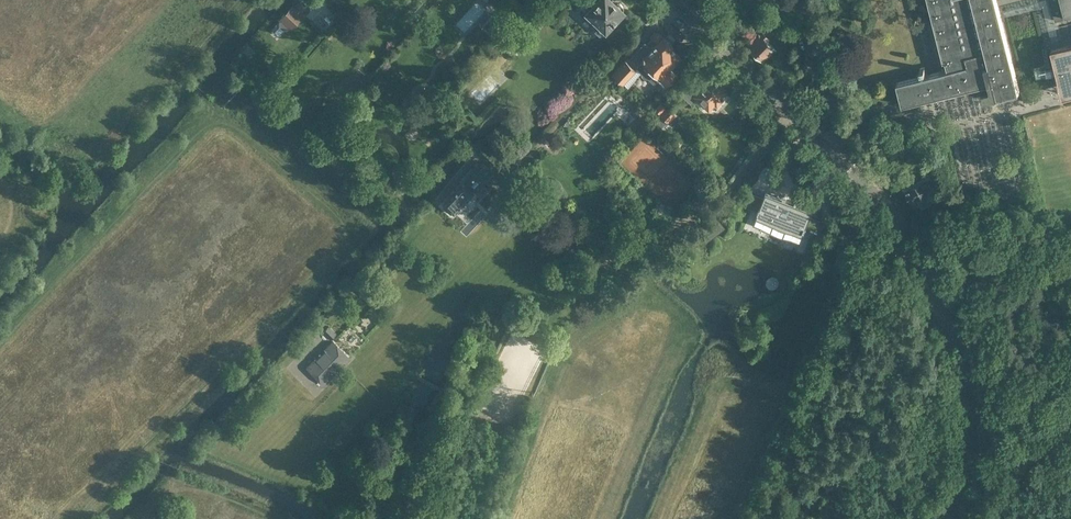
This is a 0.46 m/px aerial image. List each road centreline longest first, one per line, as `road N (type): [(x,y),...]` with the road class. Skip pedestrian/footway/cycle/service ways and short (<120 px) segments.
road 1 (secondary): [(948,518),(973,445),(958,329),(883,203),(834,151)]
road 2 (secondary): [(834,151),(670,0)]
road 3 (residential): [(834,151),(843,123),(799,0)]

